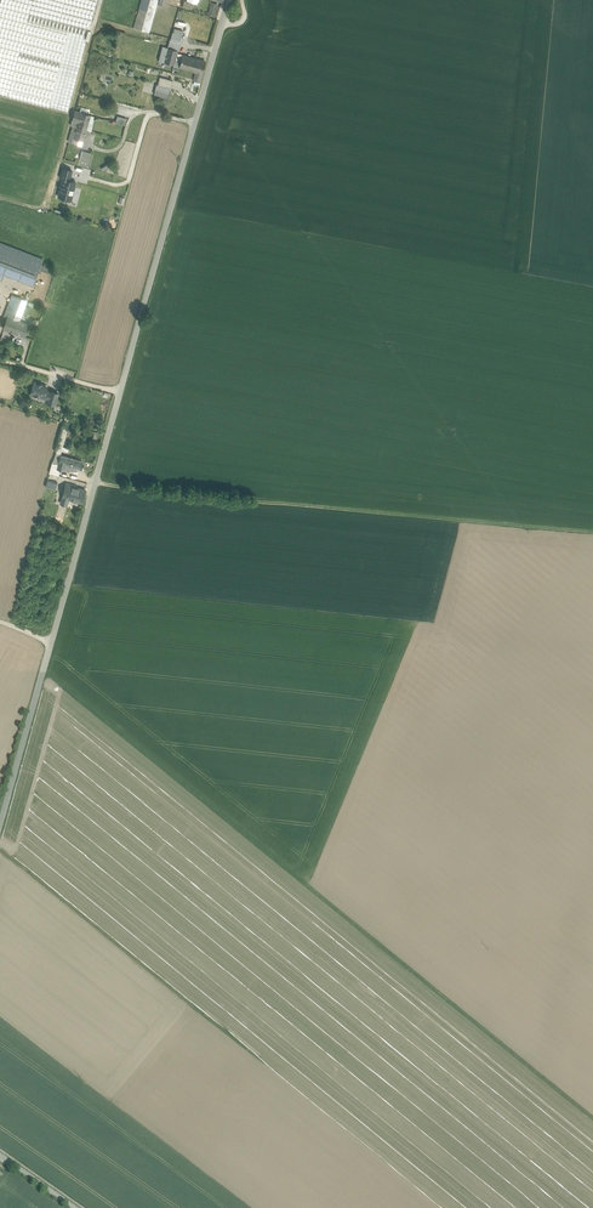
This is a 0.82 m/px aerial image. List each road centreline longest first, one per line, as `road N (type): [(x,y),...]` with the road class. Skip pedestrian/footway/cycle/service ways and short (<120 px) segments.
road 1 (unclassified): [(229,0),(0,825)]
road 2 (track): [(43,673),(592,1117)]
road 3 (track): [(592,533),(96,482)]
road 4 (track): [(262,1062),(0,847)]
road 5 (track): [(94,148),(120,148),(142,112),(195,124)]

